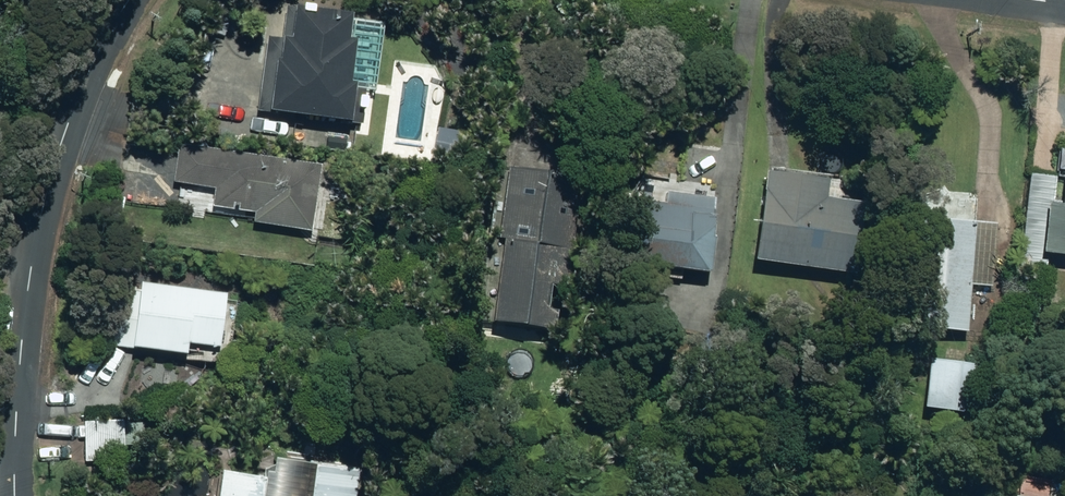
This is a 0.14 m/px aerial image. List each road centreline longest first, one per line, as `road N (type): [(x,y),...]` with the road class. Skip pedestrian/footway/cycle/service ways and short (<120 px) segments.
road 1 (residential): [(135,0),(90,72),(25,326),(18,495)]

